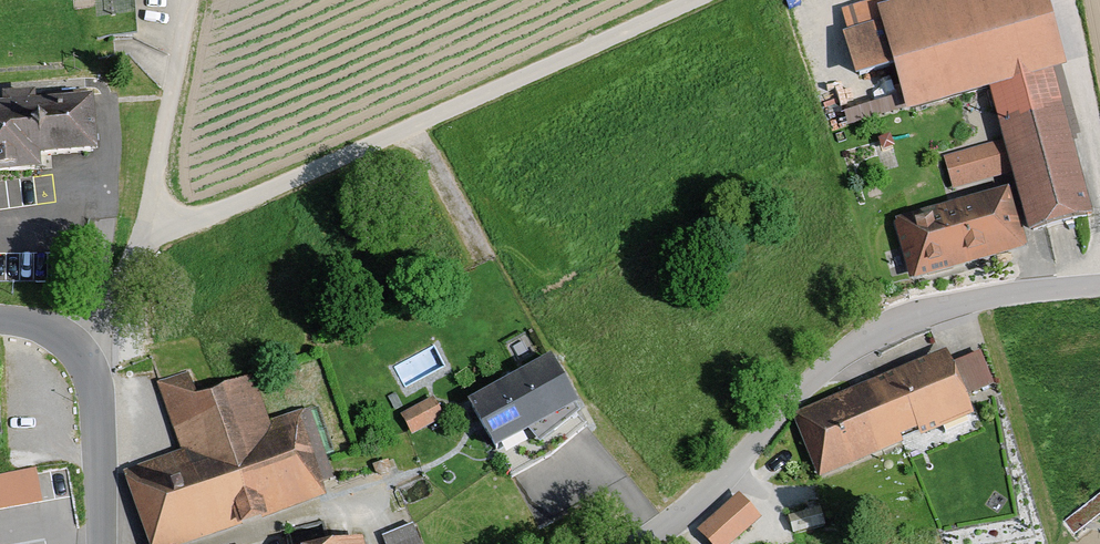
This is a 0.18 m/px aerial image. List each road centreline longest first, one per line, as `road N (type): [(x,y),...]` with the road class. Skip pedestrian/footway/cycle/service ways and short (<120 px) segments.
road 1 (track): [(149,232),(337,160),(696,0)]
road 2 (residential): [(1099,285),(985,299),(841,359),(637,543)]
road 3 (track): [(189,0),(149,232),(81,347)]
road 4 (unclassified): [(0,321),(81,347),(98,380),(102,543)]

